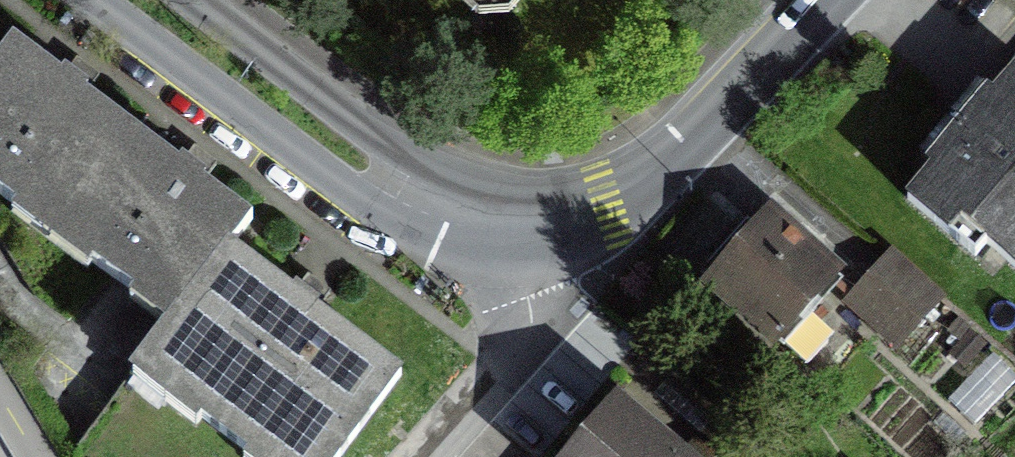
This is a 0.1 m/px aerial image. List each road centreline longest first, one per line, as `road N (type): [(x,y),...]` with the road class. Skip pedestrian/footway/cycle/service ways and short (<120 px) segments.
road 1 (residential): [(95,0),(346,192),(415,201)]
road 2 (residential): [(526,222),(610,206),(824,0)]
road 3 (residential): [(415,201),(384,141),(193,0)]
road 4 (residential): [(424,456),(511,364),(523,331),(526,222)]

